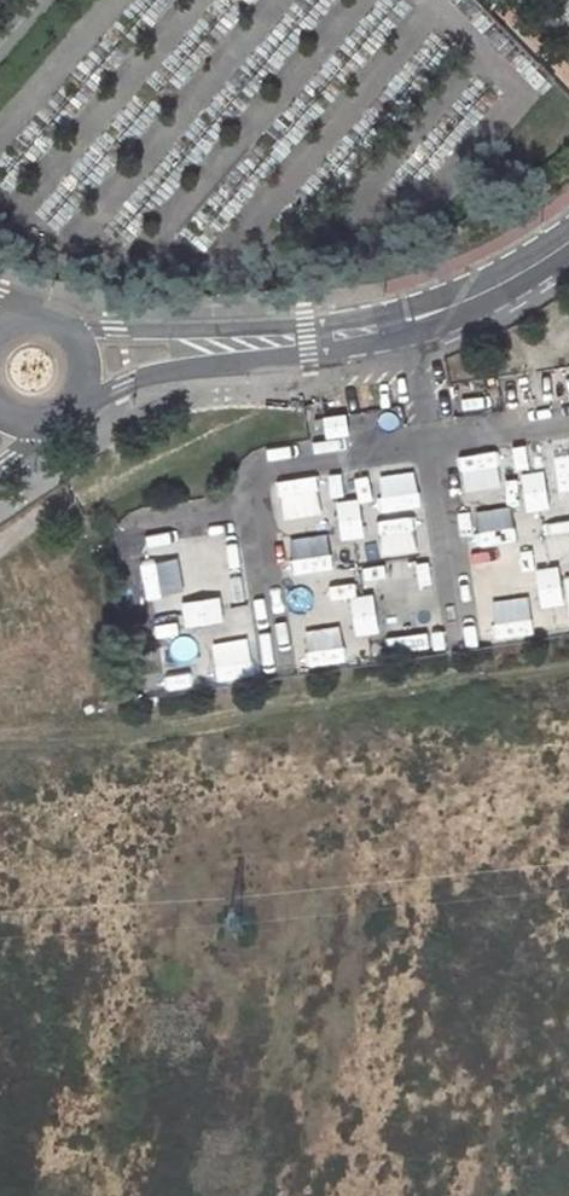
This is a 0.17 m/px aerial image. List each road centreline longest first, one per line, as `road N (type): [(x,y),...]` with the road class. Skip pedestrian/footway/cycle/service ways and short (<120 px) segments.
road 1 (unclassified): [(70,402),(161,370),(301,359),(413,319)]
road 2 (unclassified): [(413,319),(66,333)]
road 3 (track): [(91,495),(271,402),(301,359)]
road 4 (unclassified): [(413,319),(568,238)]

